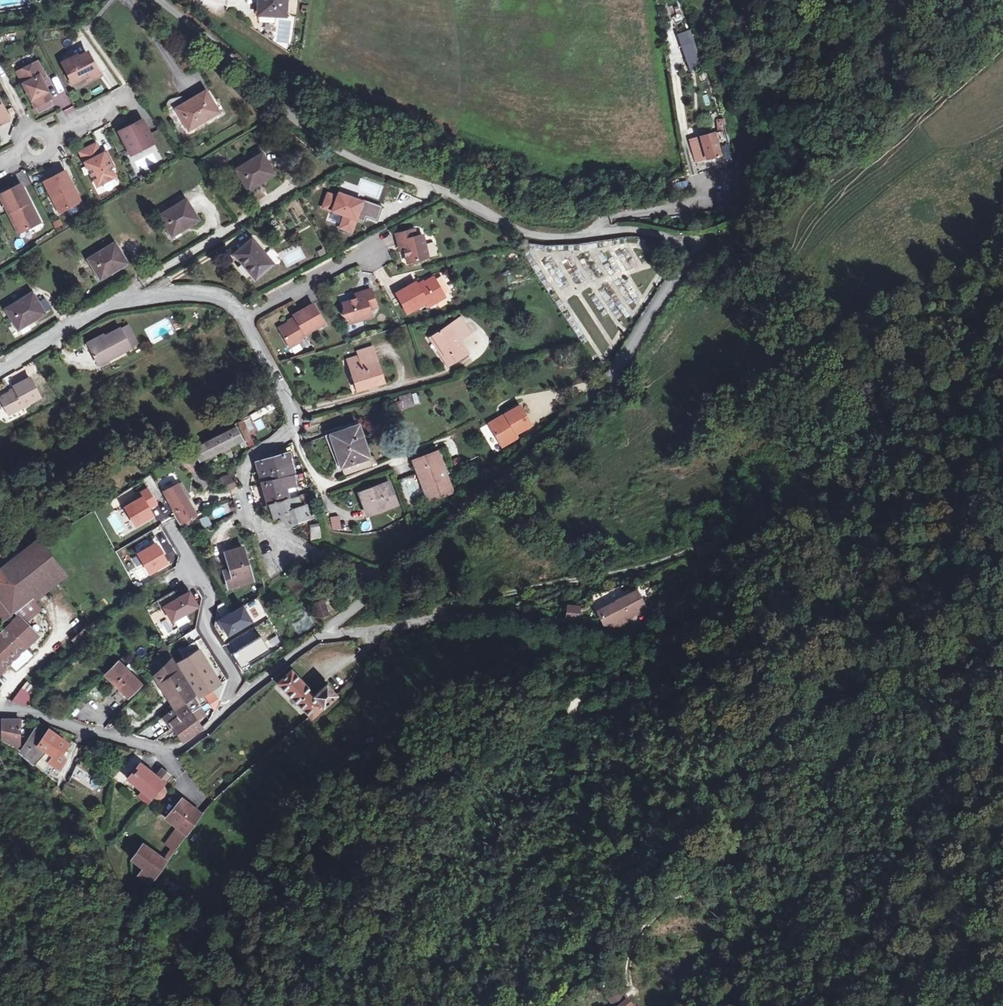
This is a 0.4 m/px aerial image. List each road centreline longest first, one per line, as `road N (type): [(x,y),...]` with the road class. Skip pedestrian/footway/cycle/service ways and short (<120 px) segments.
road 1 (residential): [(383,578),(592,401),(691,250),(638,230),(522,236),(423,182),(371,166),(318,139),(158,0)]
road 2 (track): [(715,622),(718,639),(590,695),(574,712),(586,719),(824,675),(870,681),(1002,641)]
road 3 (track): [(571,994),(676,902),(763,881),(940,737),(1002,673)]
road 4 (residential): [(328,632),(498,609),(640,636),(714,621)]
road 5 (residential): [(383,578),(245,516),(250,460),(295,423),(245,320)]
road 6 (residential): [(0,713),(184,747),(328,632)]
road 7 (track): [(714,621),(794,601),(883,607),(1002,566)]
road 8 (residential): [(245,320),(220,294),(113,304),(0,369)]
road 9 (track): [(291,432),(312,474),(331,484),(454,437)]
road 10 (residential): [(375,248),(245,320)]

